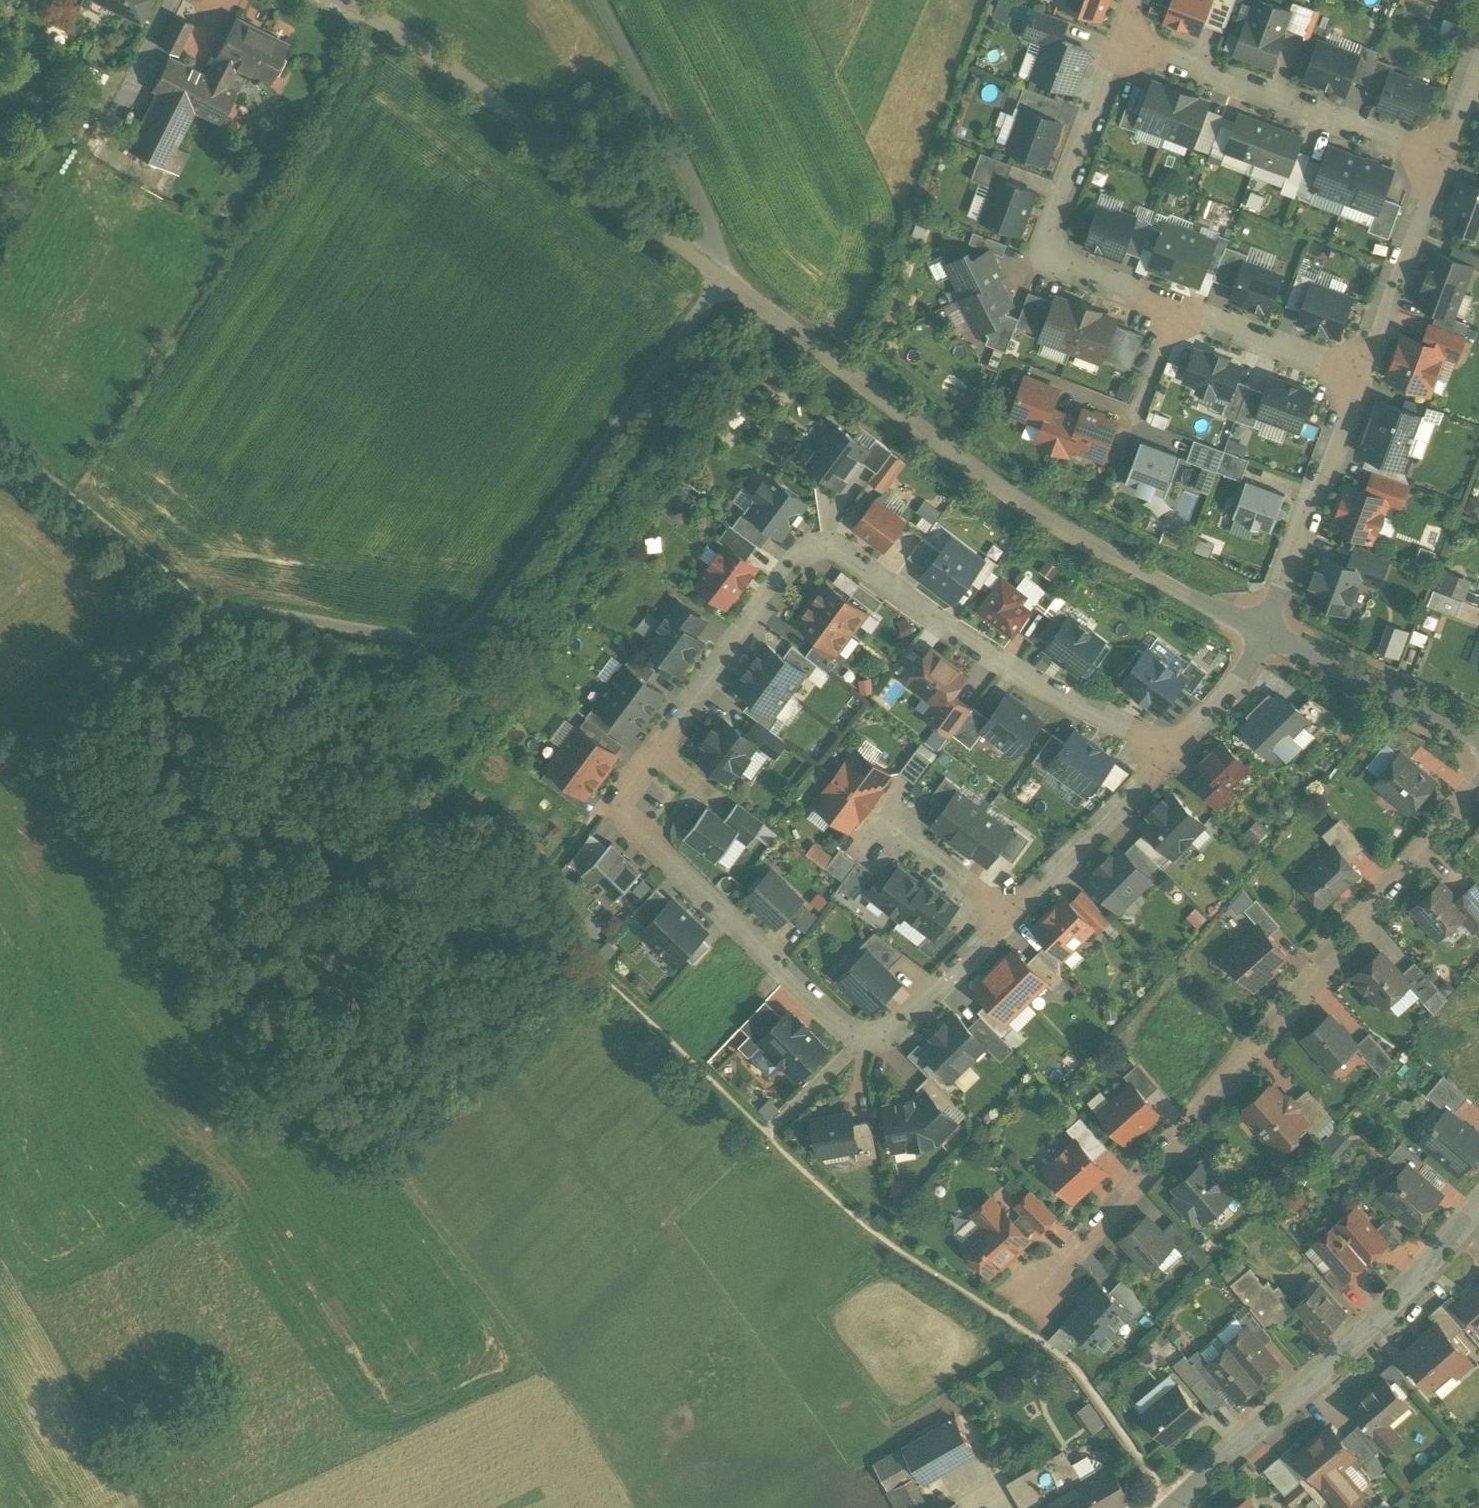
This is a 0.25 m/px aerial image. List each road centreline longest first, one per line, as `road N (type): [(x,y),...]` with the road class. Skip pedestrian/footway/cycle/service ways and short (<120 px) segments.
road 1 (residential): [(1013,908),(900,1020),(861,1030),(643,831),(626,793),(638,766),(796,549),(837,546),(1039,684),(1177,747)]
road 2 (unclassified): [(727,277),(454,643),(199,607),(0,769)]
road 3 (residential): [(1478,786),(1040,1288)]
road 4 (residential): [(1269,638),(1086,543),(727,277)]
road 5 (residential): [(727,277),(431,51),(342,0)]
road 6 (residential): [(1478,1201),(1263,1425),(1169,1507)]
road 7 (residential): [(1120,41),(1052,222),(1057,263),(1174,310)]
road 8 (residential): [(1120,41),(1441,156)]
road 9 (residential): [(1269,638),(1363,379)]
road 10 (residential): [(1363,379),(1441,156)]
road 11 (residential): [(1478,739),(1269,638)]
road 12 (residential): [(1177,747),(1013,908)]
road 13 (residential): [(1174,310),(1363,379)]
road 14 (residential): [(1013,908),(890,826)]
road 15 (residential): [(1269,638),(1177,747)]

